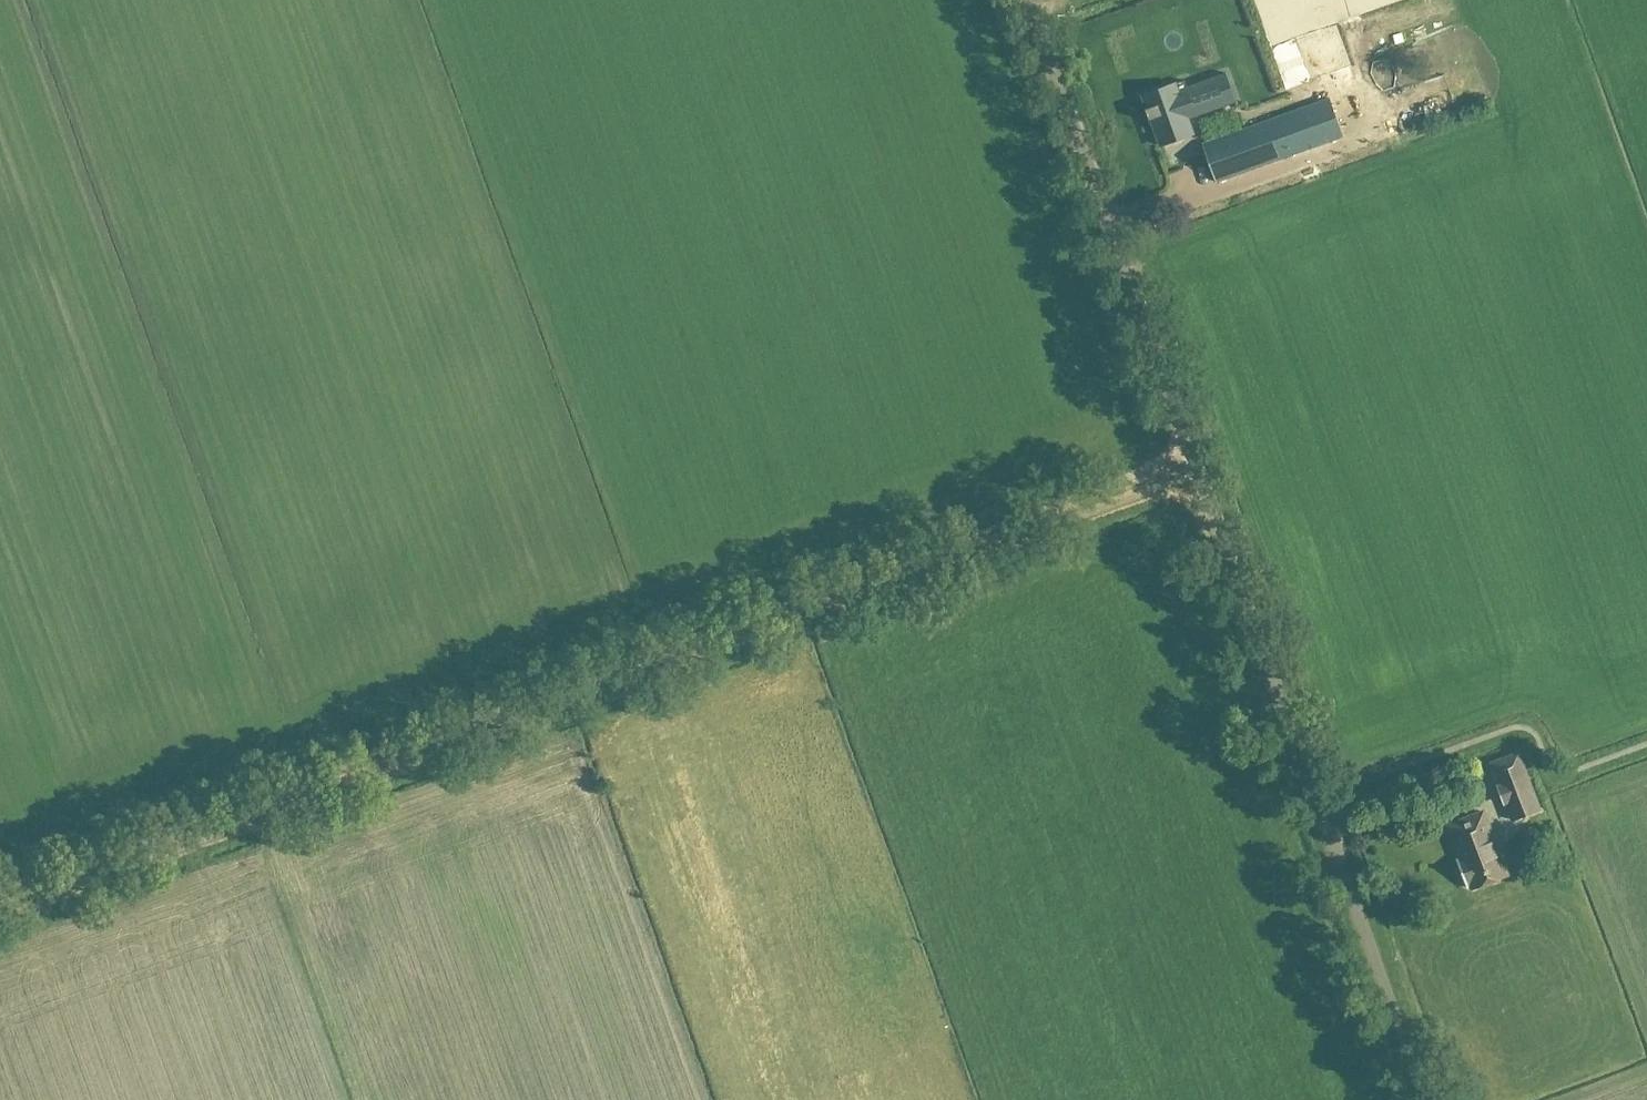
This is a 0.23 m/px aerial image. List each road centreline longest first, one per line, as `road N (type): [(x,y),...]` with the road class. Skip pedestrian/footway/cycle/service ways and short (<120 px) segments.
road 1 (track): [(0,902),(1189,454)]
road 2 (unclassified): [(1425,1099),(1024,0)]

